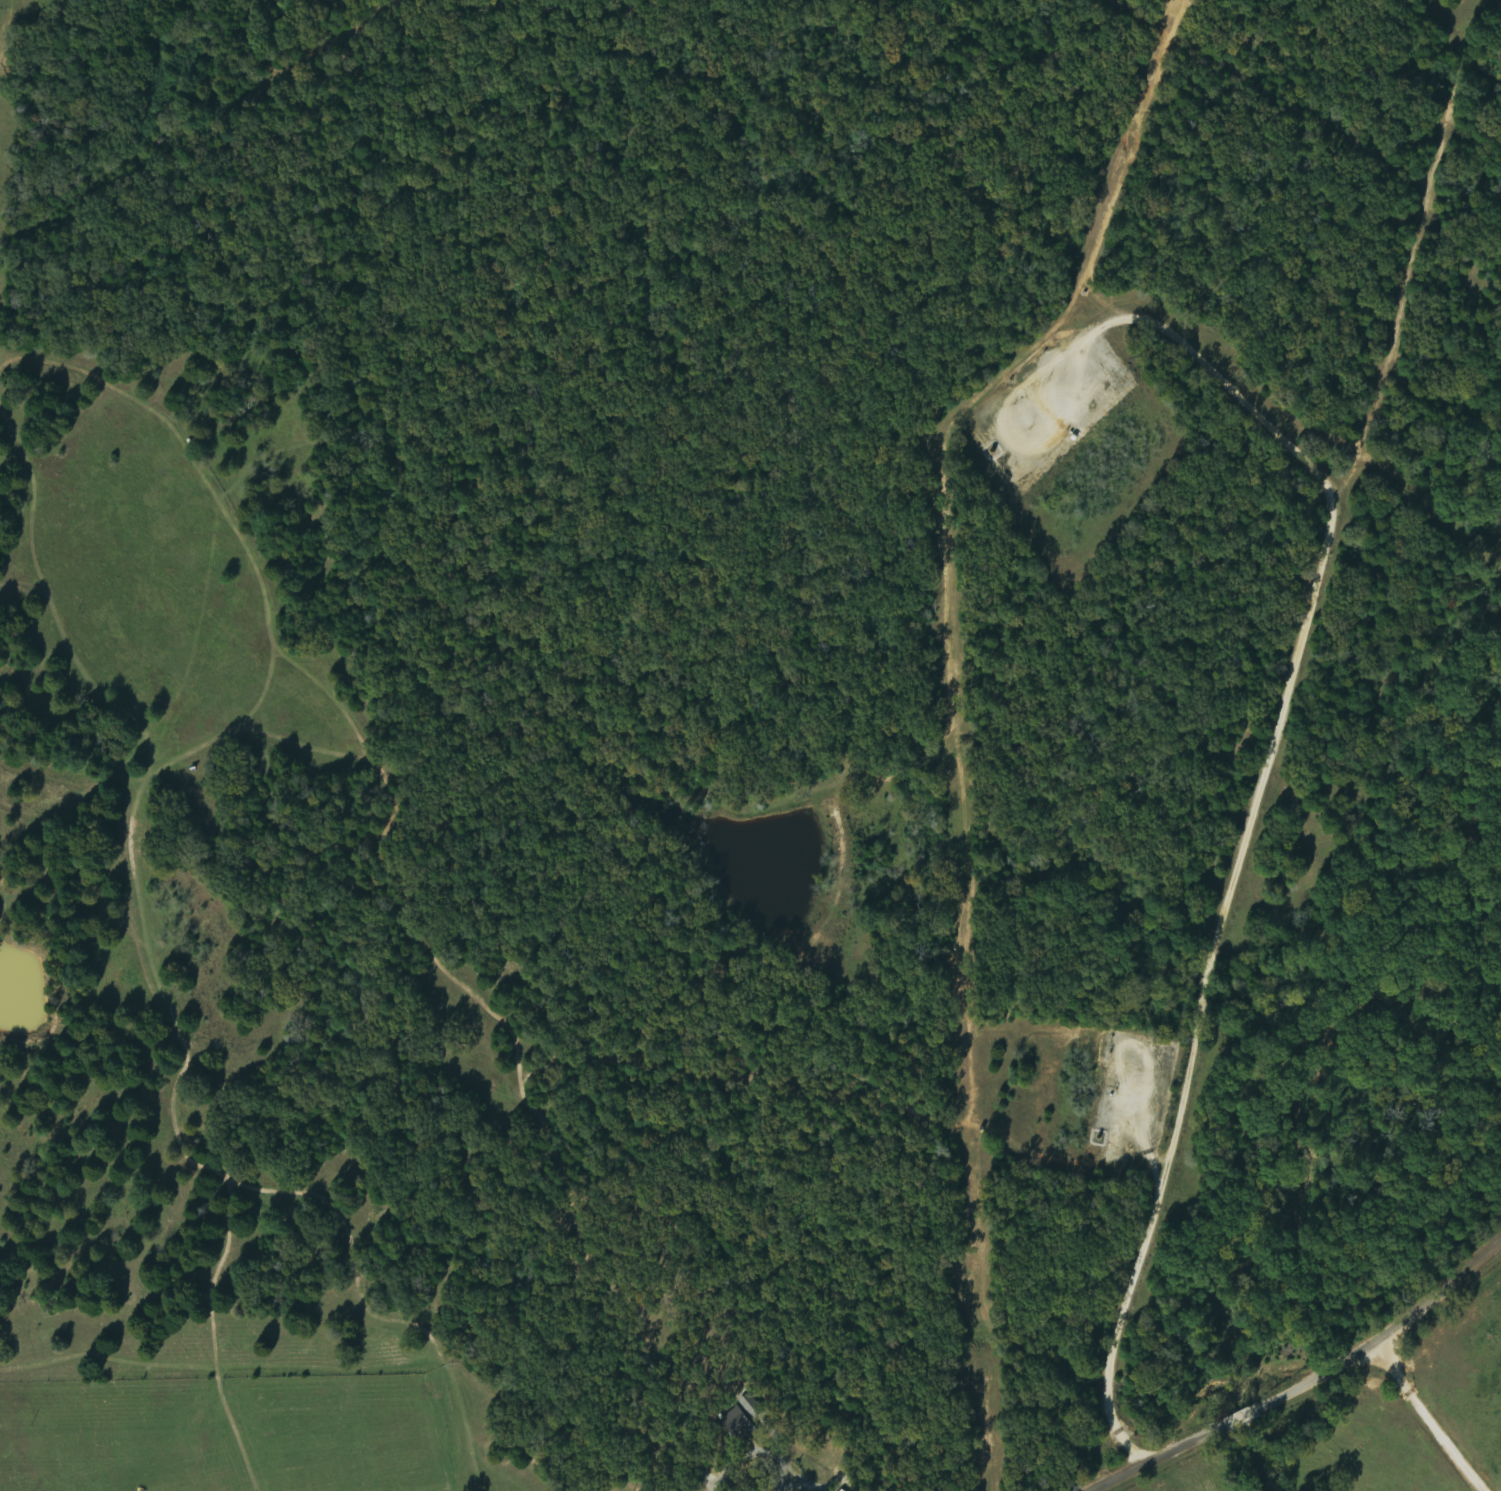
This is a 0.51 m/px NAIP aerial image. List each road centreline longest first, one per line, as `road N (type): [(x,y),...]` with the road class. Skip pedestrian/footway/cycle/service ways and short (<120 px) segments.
road 1 (residential): [(1100,1490),(1347,1363),(1418,1315),(1500,1241)]
road 2 (residential): [(1465,1490),(1369,1349)]

